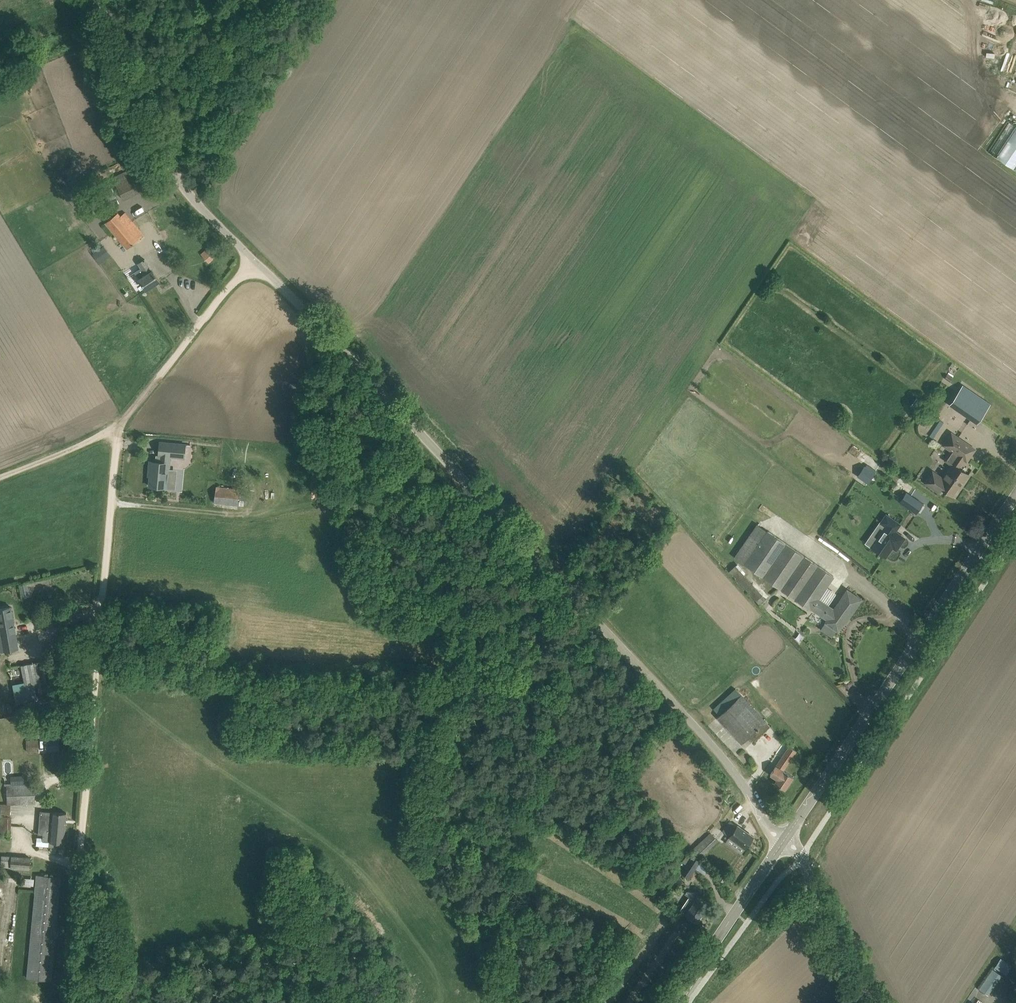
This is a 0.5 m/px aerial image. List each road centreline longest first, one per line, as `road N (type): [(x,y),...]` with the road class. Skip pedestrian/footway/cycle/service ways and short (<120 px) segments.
road 1 (unclassified): [(785,842),(766,828),(725,760),(197,203),(178,179),(102,0)]
road 2 (track): [(70,1002),(121,430)]
road 3 (secondary): [(785,842),(1015,496)]
road 4 (track): [(121,430),(255,258)]
road 5 (secondary): [(675,1002),(785,842)]
road 6 (unclassified): [(869,1002),(813,901),(802,855),(785,842)]
road 7 (track): [(0,477),(121,430)]

